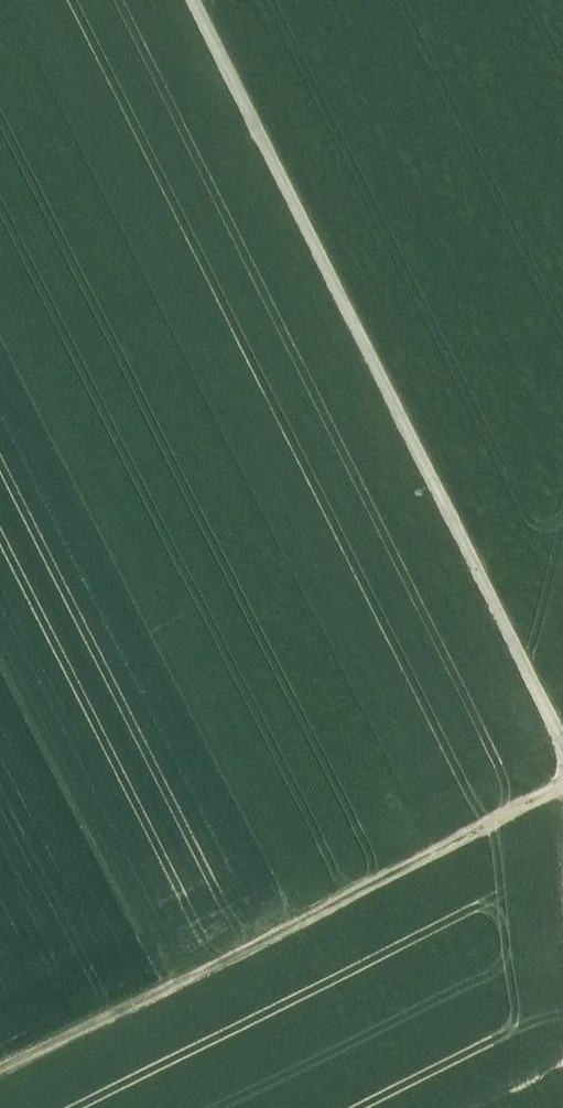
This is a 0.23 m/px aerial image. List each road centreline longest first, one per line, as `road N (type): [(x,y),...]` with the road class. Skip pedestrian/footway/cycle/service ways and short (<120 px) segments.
road 1 (track): [(190,0),(562,741)]
road 2 (track): [(0,1094),(562,793)]

